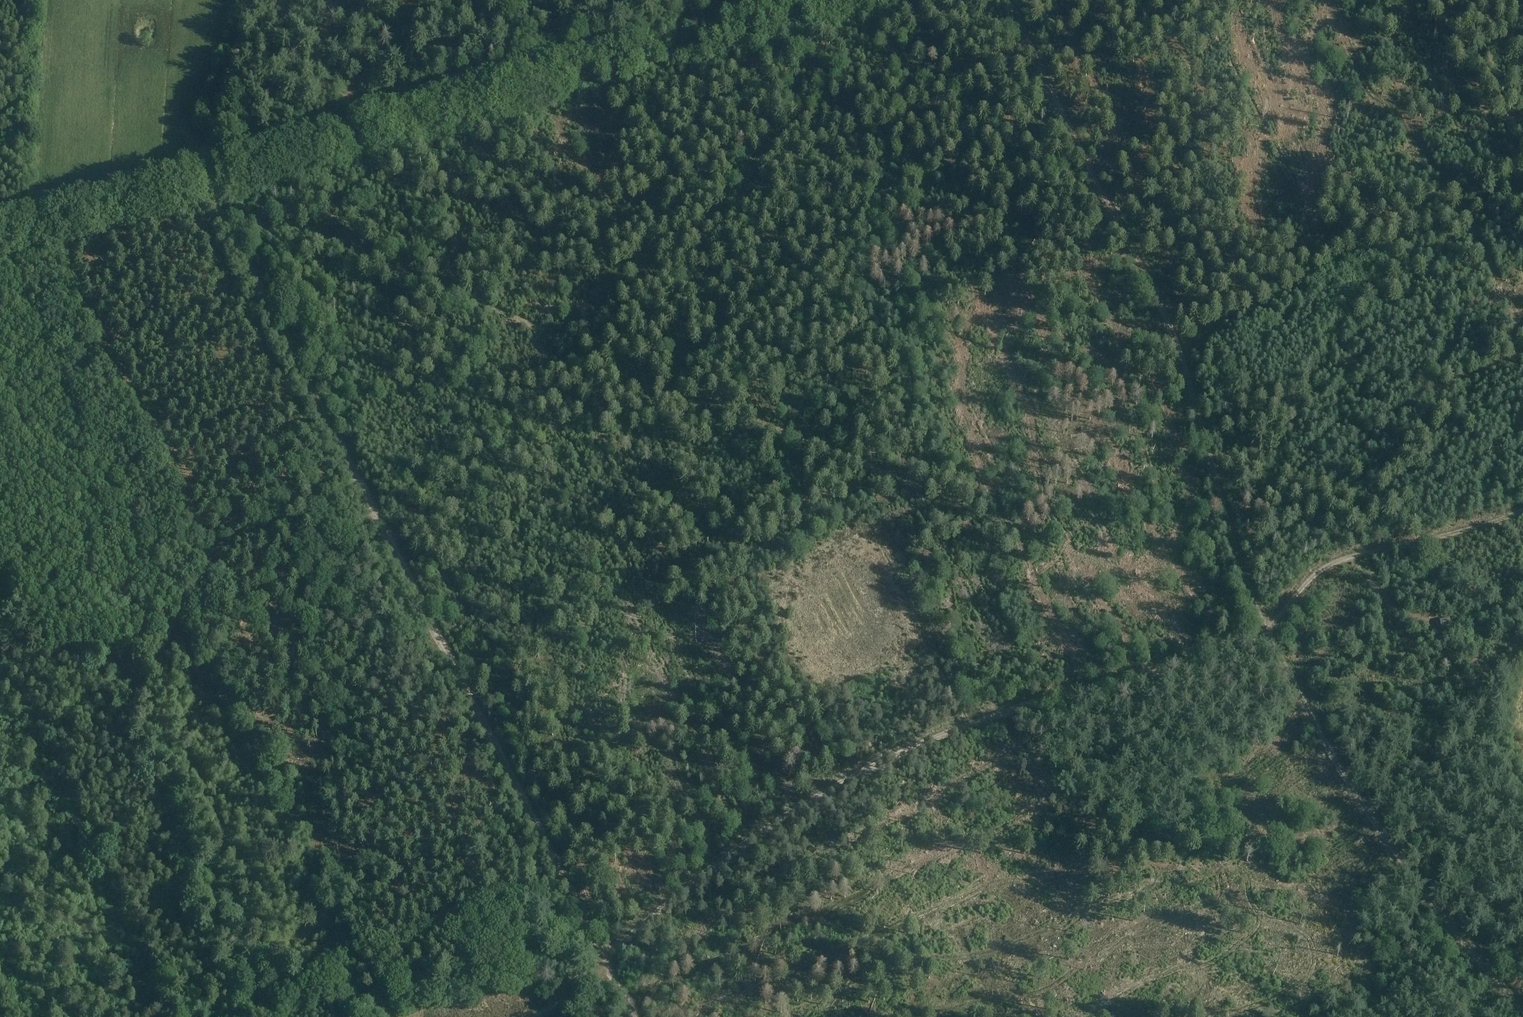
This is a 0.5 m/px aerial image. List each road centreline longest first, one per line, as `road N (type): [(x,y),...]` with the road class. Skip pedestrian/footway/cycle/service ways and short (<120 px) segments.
road 1 (track): [(206,179),(849,0)]
road 2 (track): [(1267,629),(1288,682),(1356,789),(1522,1015)]
road 3 (track): [(1522,509),(1328,565),(1267,629)]
road 4 (track): [(0,236),(206,179)]
road 5 (track): [(254,0),(206,179)]

